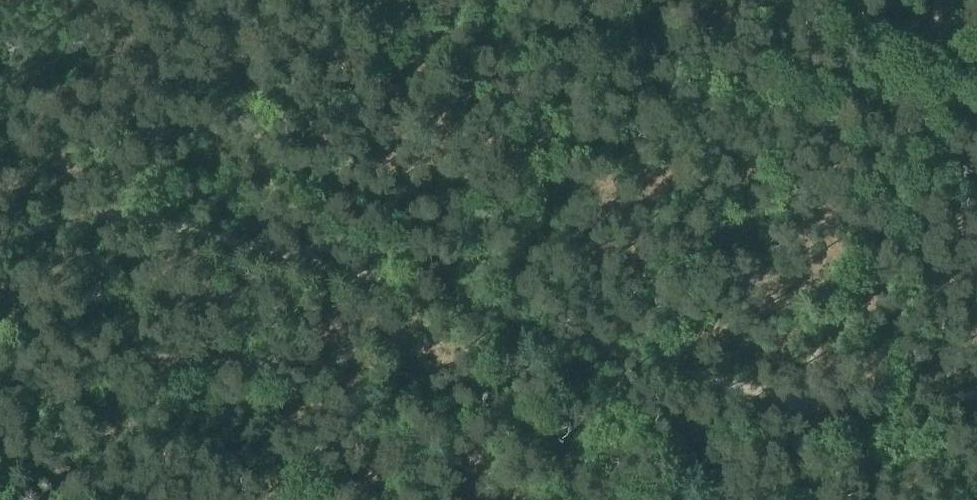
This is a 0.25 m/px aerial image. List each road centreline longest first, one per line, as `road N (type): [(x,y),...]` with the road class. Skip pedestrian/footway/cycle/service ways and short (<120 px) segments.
road 1 (track): [(786,399),(198,230),(91,215),(0,237)]
road 2 (track): [(786,399),(927,17),(927,0)]
road 3 (track): [(976,394),(903,409),(847,393),(786,399)]

